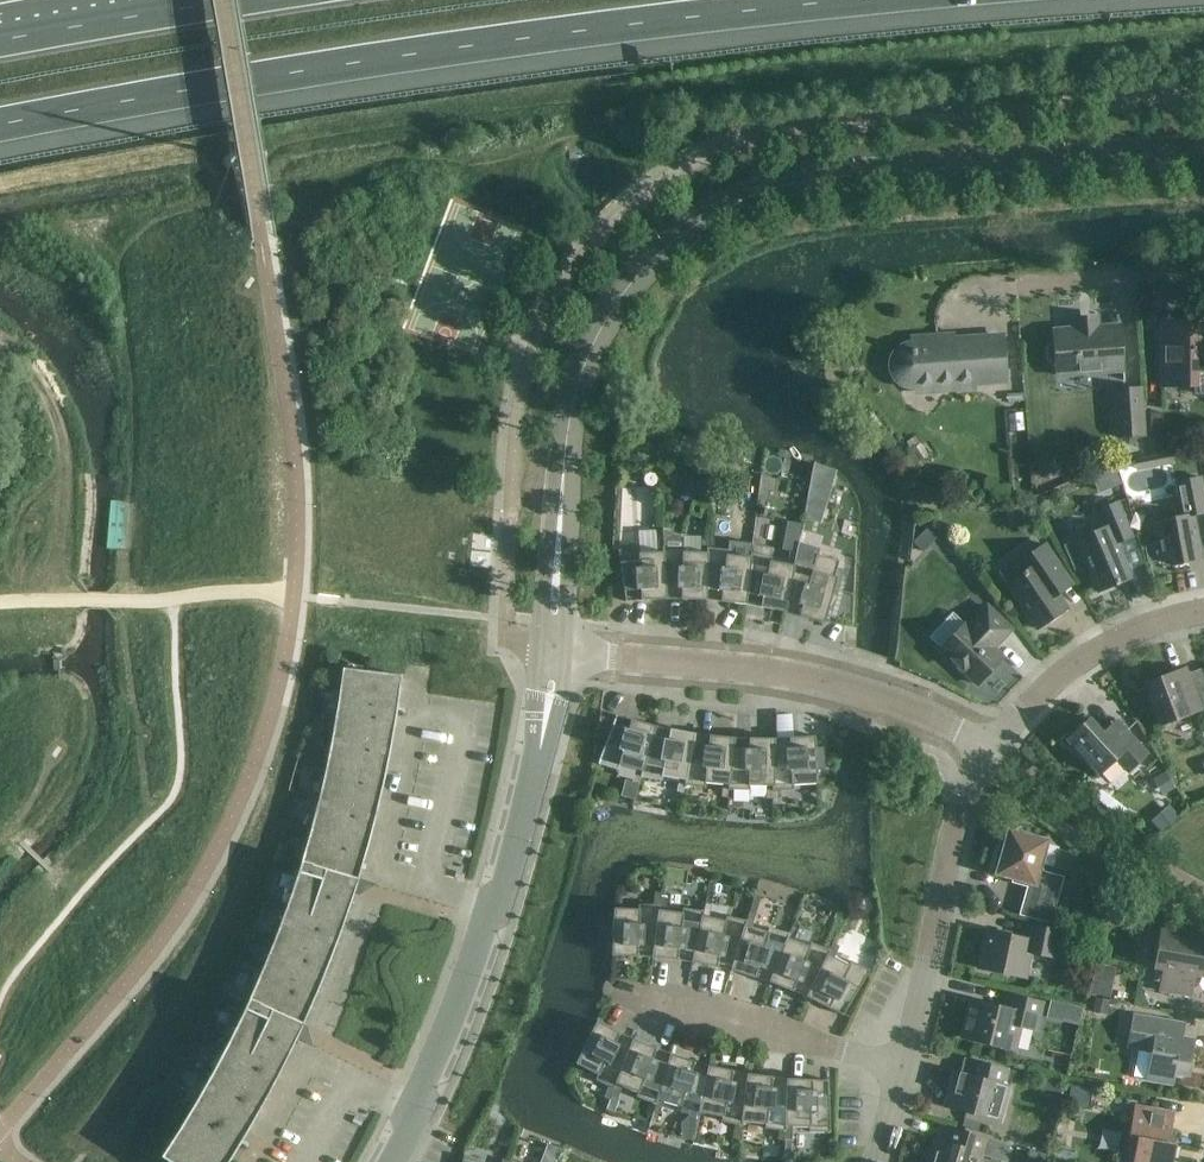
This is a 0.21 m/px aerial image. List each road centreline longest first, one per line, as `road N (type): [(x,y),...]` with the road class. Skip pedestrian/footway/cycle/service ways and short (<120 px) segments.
road 1 (residential): [(552,646),(578,379),(615,304),(682,236),(718,209),(802,181),(1203,150)]
road 2 (motorway): [(0,123),(356,62),(846,0)]
road 3 (residential): [(388,1161),(519,837),(552,646)]
road 4 (residential): [(995,747),(900,702),(838,687),(552,646)]
road 5 (residential): [(902,1068),(963,819),(995,747)]
road 6 (residential): [(902,1068),(614,989)]
road 7 (residential): [(995,747),(1065,670),(1159,623),(1203,615)]
road 8 (motorway): [(221,0),(0,35)]
road 9 (residential): [(1203,272),(1021,286)]

